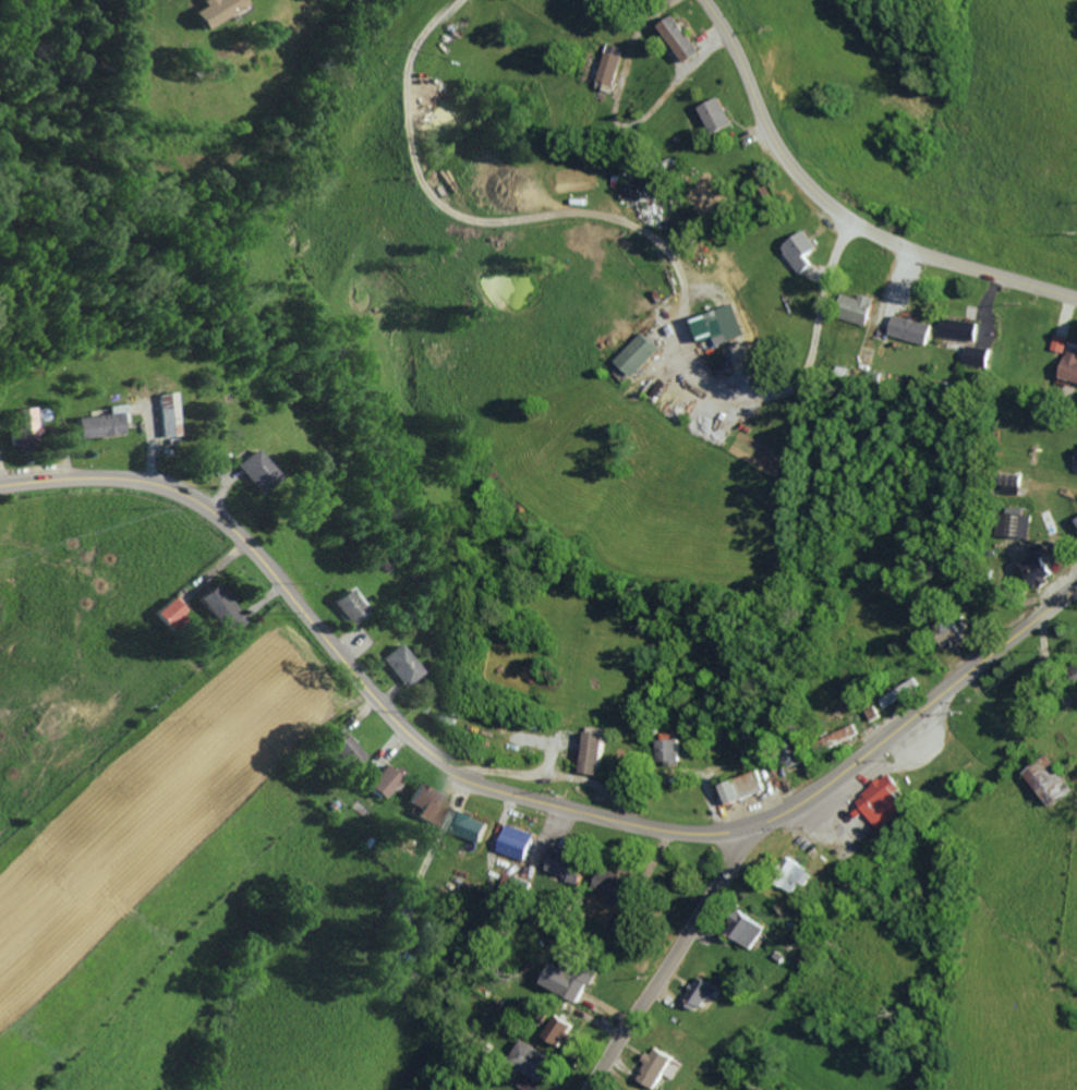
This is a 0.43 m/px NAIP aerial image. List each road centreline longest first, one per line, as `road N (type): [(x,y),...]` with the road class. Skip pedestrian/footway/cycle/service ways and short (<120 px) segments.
road 1 (secondary): [(0,483),(105,474),(183,494),(257,556),(376,706),(424,752),(483,783),(700,832),(764,823),(813,797),(1076,590)]
road 2 (tertiary): [(1076,302),(900,250),(811,199),(766,149),(692,0)]
road 3 (tertiary): [(575,1089),(730,848),(762,823)]

